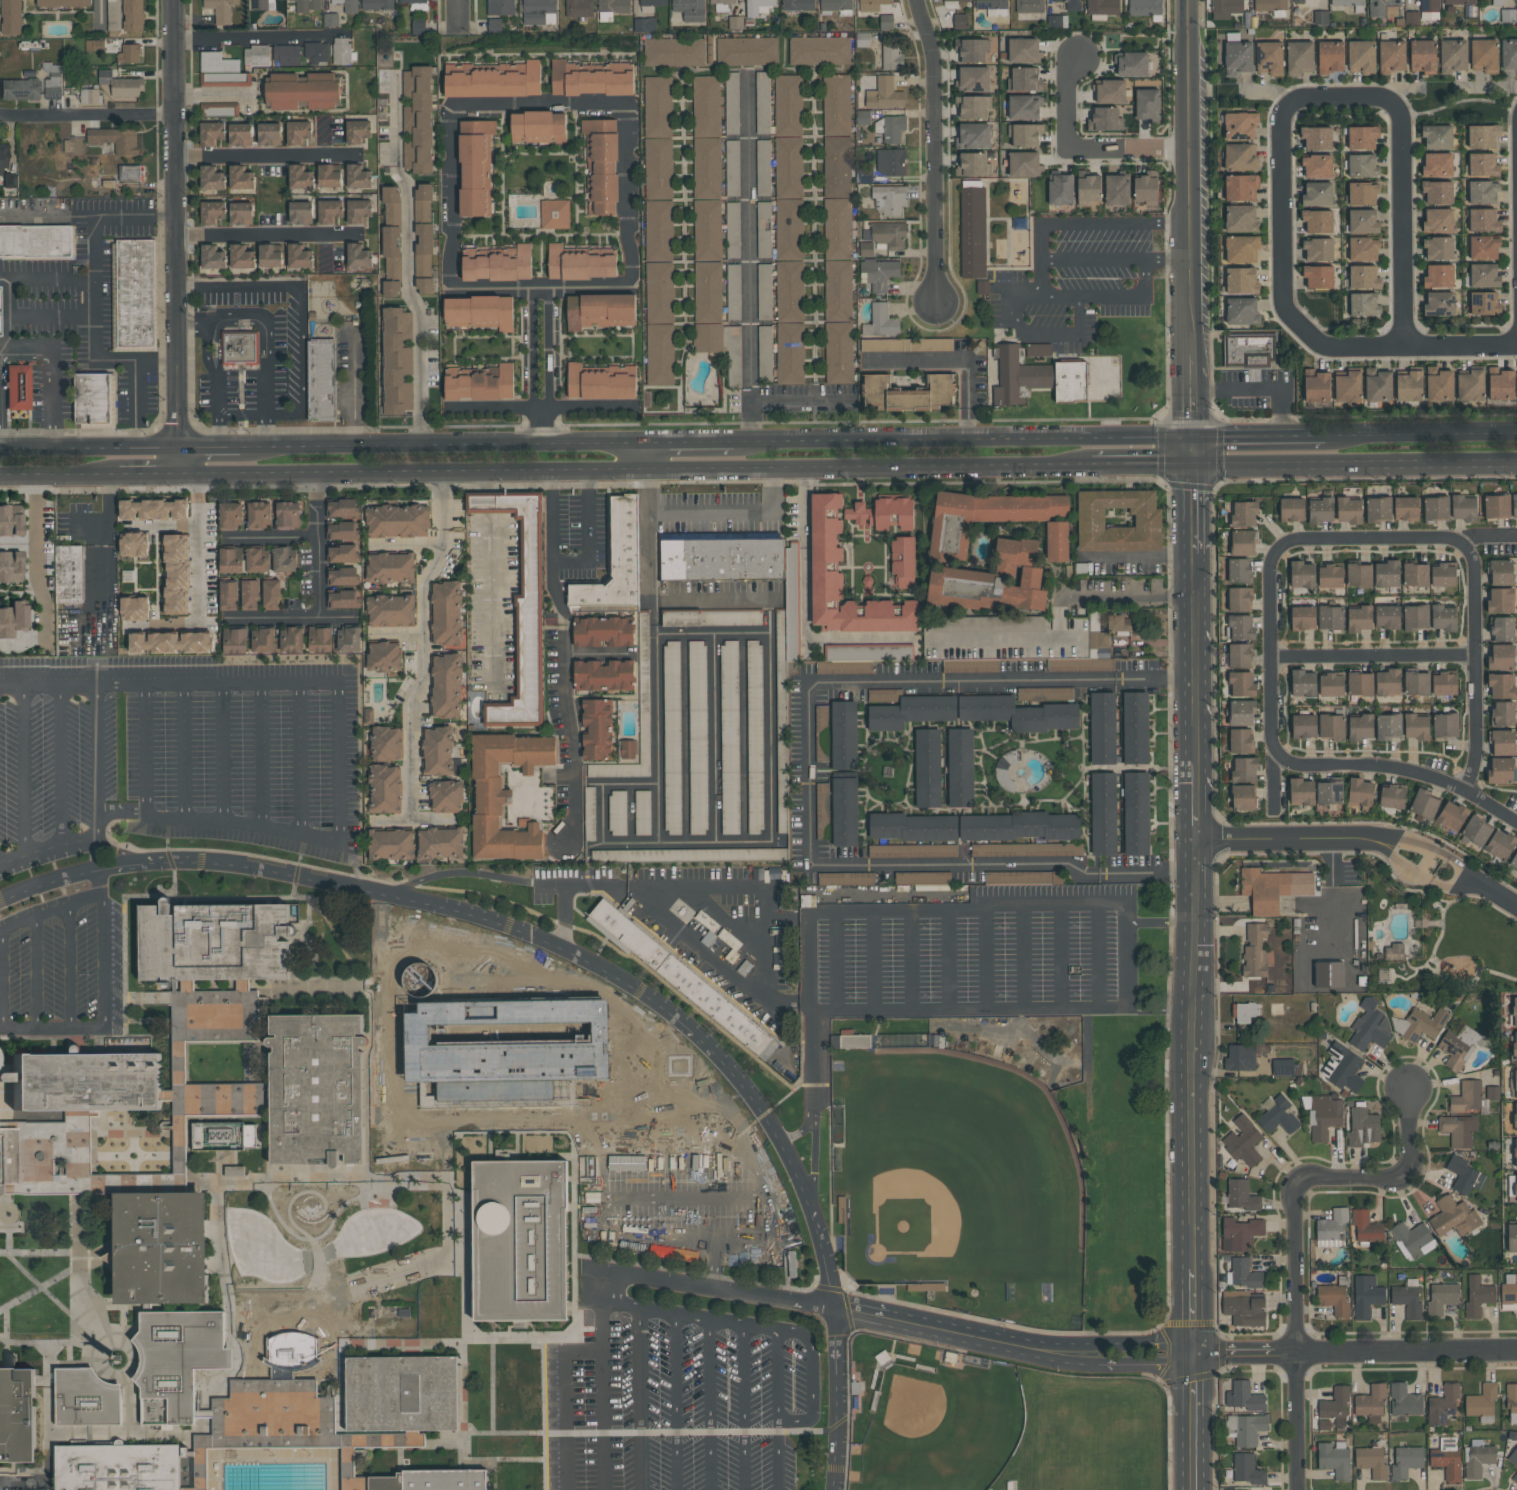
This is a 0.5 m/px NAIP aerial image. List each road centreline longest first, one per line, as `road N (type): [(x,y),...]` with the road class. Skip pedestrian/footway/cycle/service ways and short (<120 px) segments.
road 1 (tertiary): [(1188,0),(1200,1489)]
road 2 (residential): [(834,1489),(835,1311),(800,1181),(742,1084),(658,1003),(511,929),(382,892),(264,870),(170,861),(36,884),(0,902)]
road 3 (residential): [(444,291),(637,291),(637,104),(444,105),(444,291)]
road 4 (residential): [(724,1117),(383,1118),(382,892)]
road 5 (residential): [(1516,343),(1335,347),(1318,344),(1287,315),(1285,105),(1302,97),(1379,96)]
road 6 (residential): [(1410,1090),(1411,1151),(1400,1177),(1320,1177),(1291,1195),(1297,1489)]
road 7 (residential): [(176,0),(182,473)]
road 8 (primary): [(1189,440),(732,444)]
road 9 (primary): [(182,473),(542,471)]
road 10 (residential): [(444,470),(442,542),(425,586),(425,671),(410,702),(411,821)]
road 11 (primary): [(1189,467),(1516,464)]
road 12 (primary): [(768,471),(1092,468)]
road 13 (residential): [(1199,1352),(1516,1349)]
road 14 (primary): [(550,445),(240,452)]
road 15 (residential): [(919,0),(934,88),(937,306)]
road 16 (residential): [(562,846),(575,817),(577,748),(562,700),(565,634),(551,563)]
road 17 (residential): [(1273,814),(1279,754),(1271,737),(1269,569),(1276,551)]
road 18 (residential): [(1379,96),(1395,105),(1400,127),(1403,343)]
road 19 (residential): [(1279,754),(1295,764),(1413,771),(1516,822)]
road 20 (residential): [(1462,544),(1474,573),(1476,747),(1464,790)]
road 21 (residential): [(1276,551),(1299,539),(1443,537),(1462,544),(1516,536)]
road 22 (residential): [(1188,149),(1070,150),(1077,56)]
road 23 (residential): [(613,1274),(600,1301),(776,1329)]
road 24 (residential): [(1271,655),(1475,655)]
road 25 (primary): [(1516,435),(1325,438)]
road 26 (residential): [(835,1311),(1021,1346)]
road 27 (residential): [(600,1301),(606,1489)]
road 28 (residential): [(1021,1346),(1041,1361),(1106,1366),(1169,1367),(1199,1352)]
road 29 (residential): [(176,157),(362,155)]
road 30 (residential): [(176,239),(357,236)]
road 31 (primary): [(180,453),(0,452)]
road 32 (residential): [(1199,1352),(1168,1343),(1021,1346)]
road 33 (residential): [(0,118),(176,117)]
road 34 (residential): [(176,207),(0,208)]
road 35 (residential): [(1198,839),(1368,838)]
road 36 (residential): [(37,476),(39,644)]
road 37 (residential): [(534,291),(533,446)]
road 38 (residential): [(550,445),(549,291)]
road 39 (residential): [(317,469),(319,616)]
road 40 (primary): [(1325,438),(1189,440)]
road 41 (residential): [(649,471),(649,603)]
road 42 (residential): [(228,620),(354,617)]

